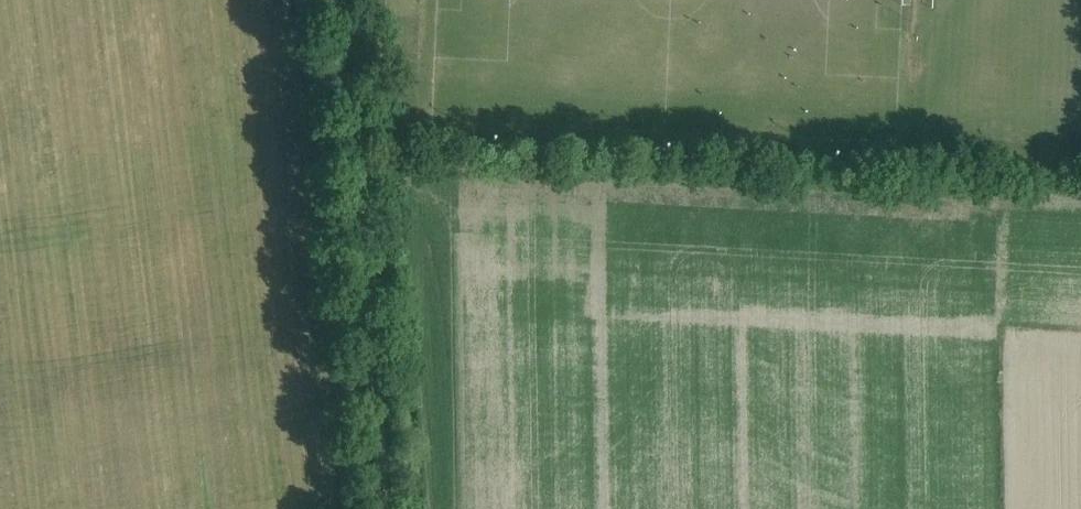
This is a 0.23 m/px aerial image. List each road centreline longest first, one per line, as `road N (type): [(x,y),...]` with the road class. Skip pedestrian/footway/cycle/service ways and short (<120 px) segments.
road 1 (track): [(334,0),(368,251),(386,508)]

